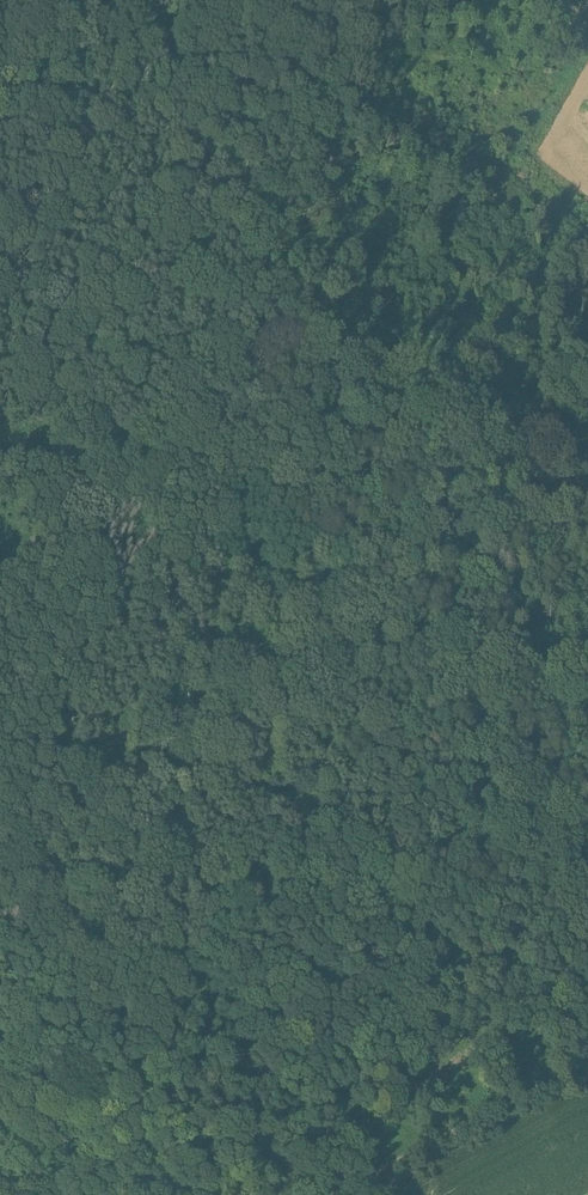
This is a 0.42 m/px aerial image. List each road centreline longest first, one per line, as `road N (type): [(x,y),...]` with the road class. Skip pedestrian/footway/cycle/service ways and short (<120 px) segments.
road 1 (track): [(239,382),(269,505),(389,592),(450,651),(587,929)]

